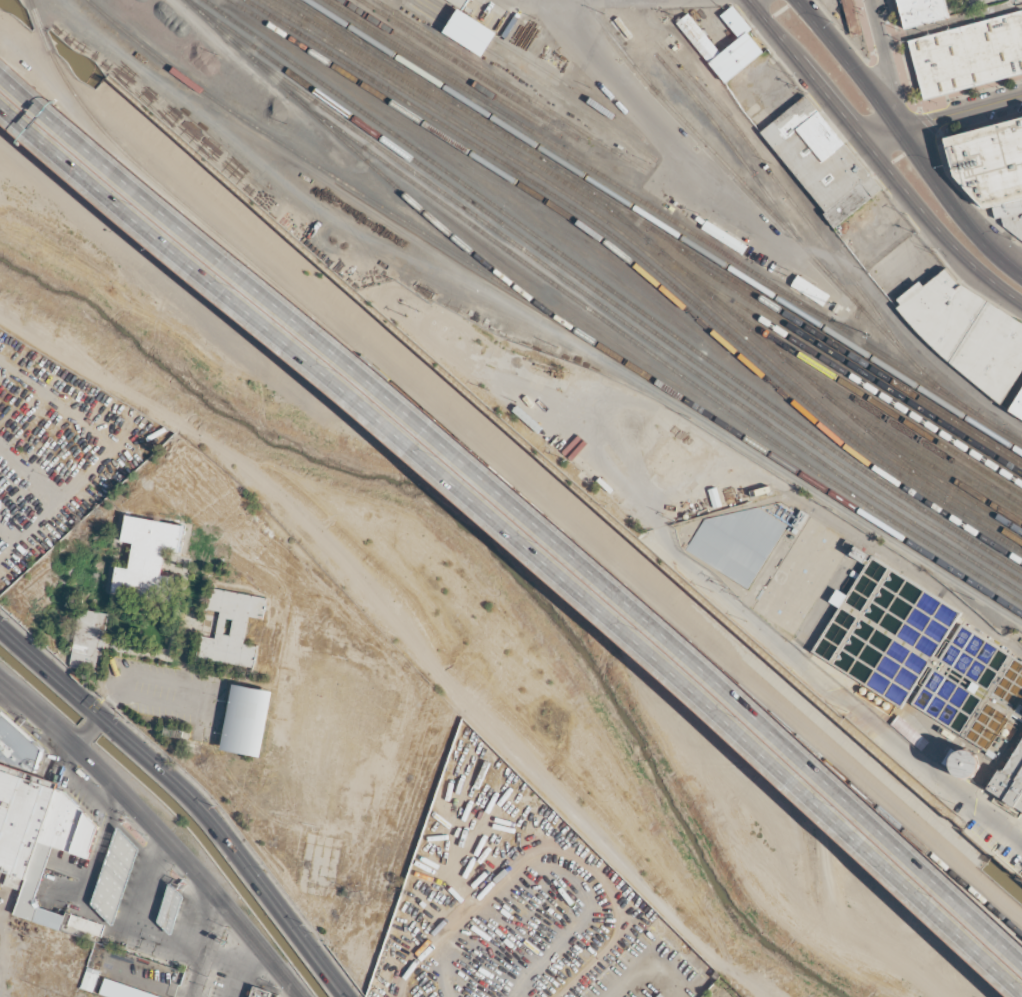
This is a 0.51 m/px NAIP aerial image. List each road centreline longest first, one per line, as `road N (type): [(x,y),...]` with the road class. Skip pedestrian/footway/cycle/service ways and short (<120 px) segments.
road 1 (motorway): [(1021,948),(608,570),(0,52)]
road 2 (motorway): [(0,85),(651,638),(1021,980)]
road 3 (trunk): [(347,996),(206,811),(0,627)]
road 4 (trunk): [(0,682),(117,780),(298,996)]
road 5 (primary): [(748,0),(940,233),(1021,303)]
road 6 (primary): [(1021,279),(967,229),(794,0)]
road 7 (residential): [(868,145),(1021,96)]
road 8 (tertiary): [(895,131),(871,0)]

